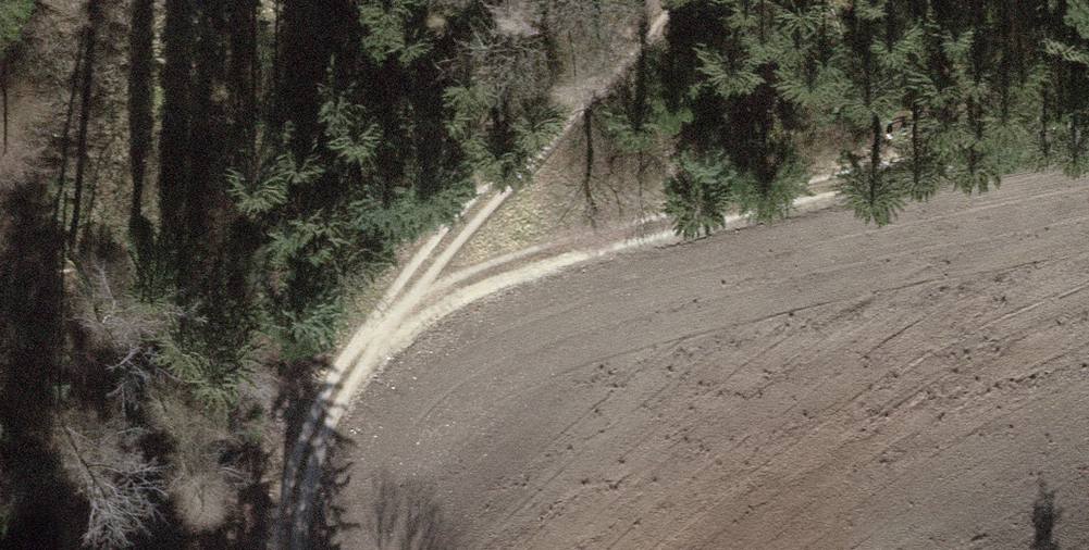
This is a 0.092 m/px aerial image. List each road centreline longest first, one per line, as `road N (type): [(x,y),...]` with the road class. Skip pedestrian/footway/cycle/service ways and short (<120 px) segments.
road 1 (track): [(1088,114),(486,277),(325,378),(275,524),(277,549)]
road 2 (track): [(35,549),(125,359),(130,114),(178,0)]
road 3 (track): [(325,378),(652,0)]

